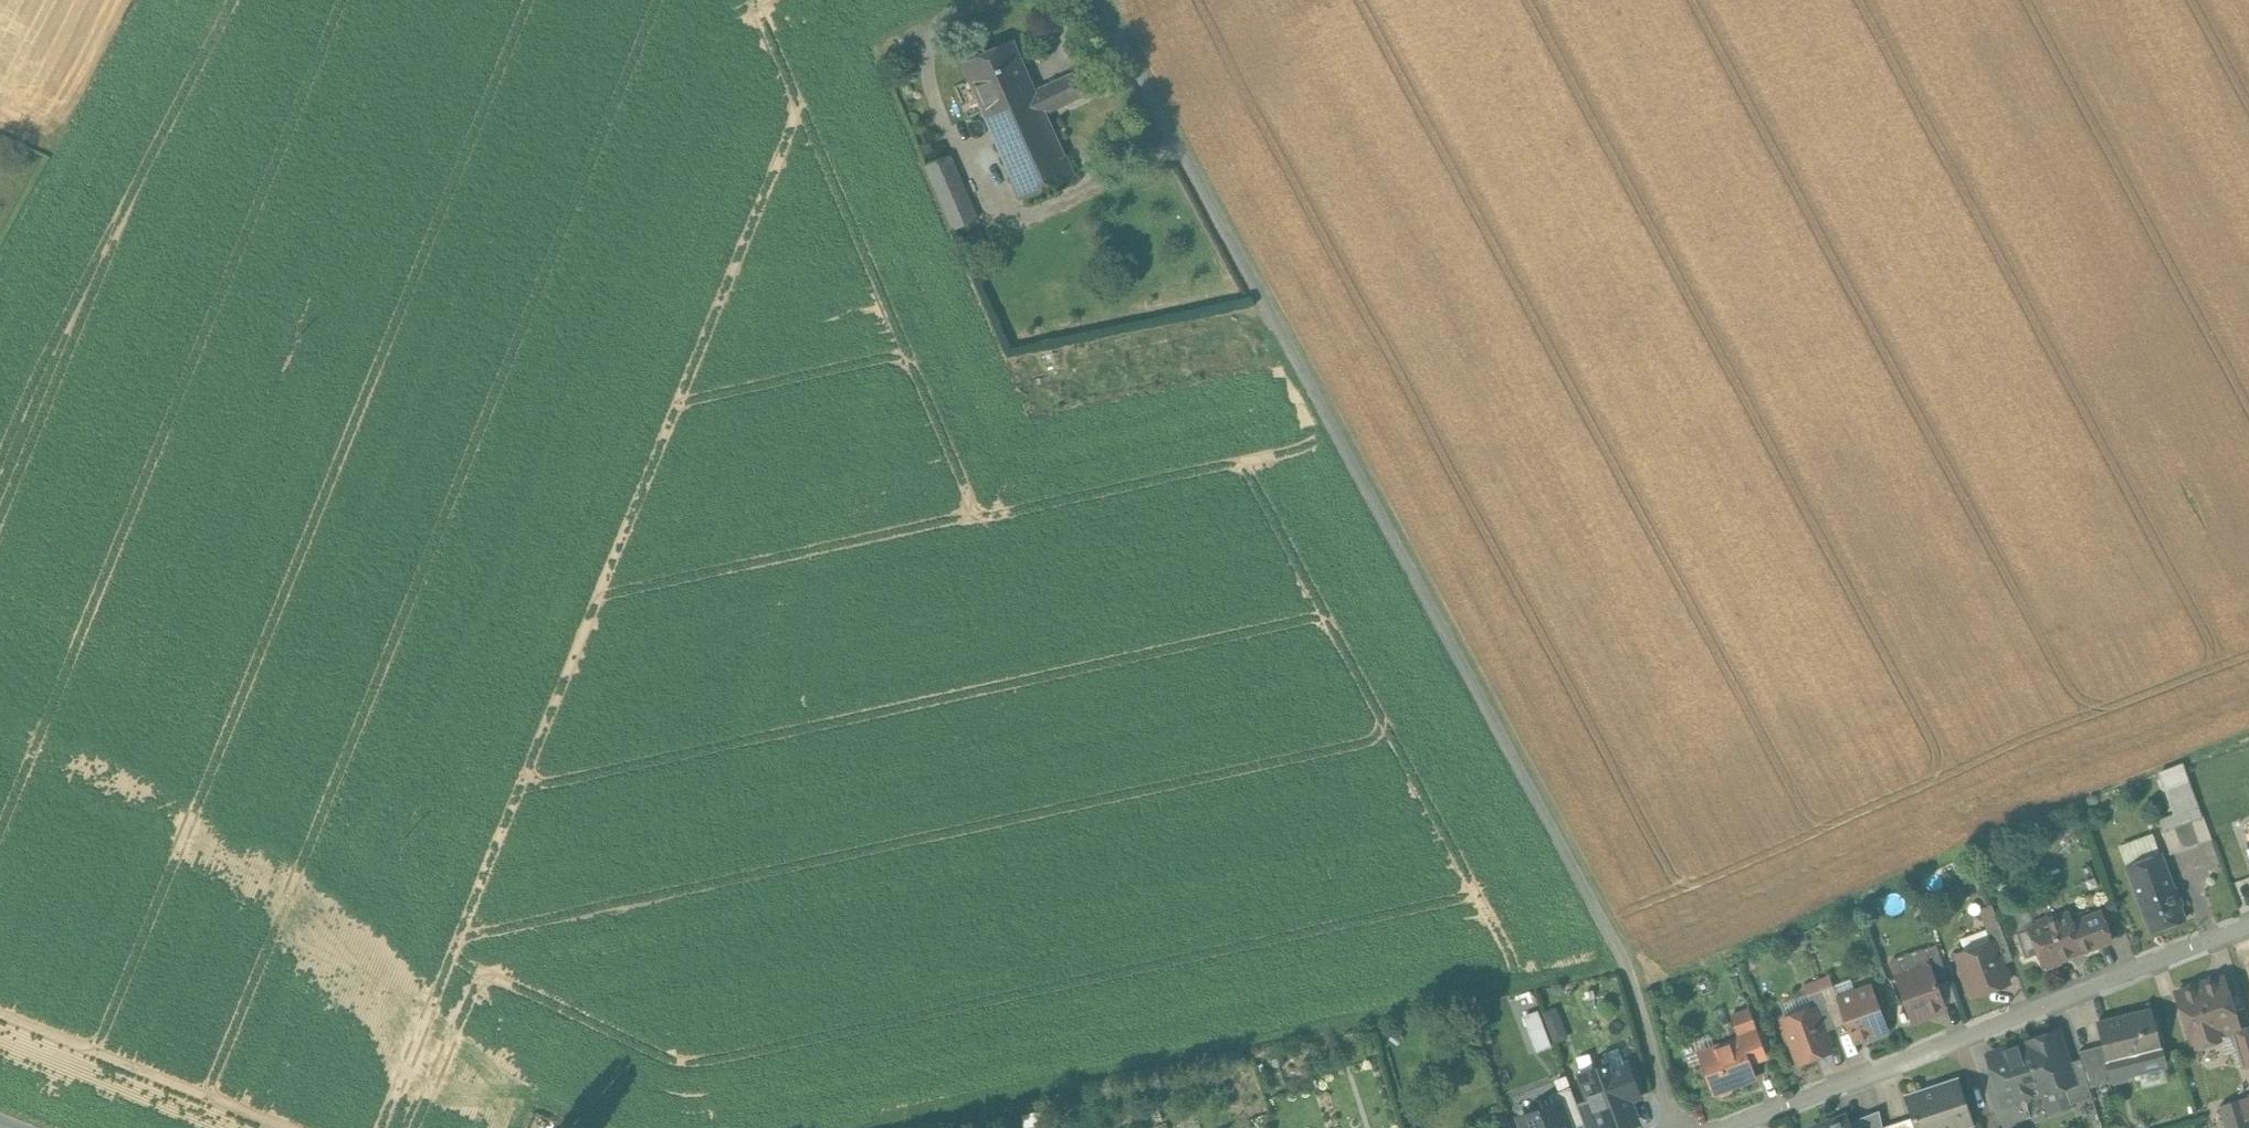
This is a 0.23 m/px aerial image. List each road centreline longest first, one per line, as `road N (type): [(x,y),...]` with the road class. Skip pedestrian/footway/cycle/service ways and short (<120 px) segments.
road 1 (unclassified): [(1679,1127),(1625,948),(1100,0)]
road 2 (residential): [(2248,926),(1729,1127)]

